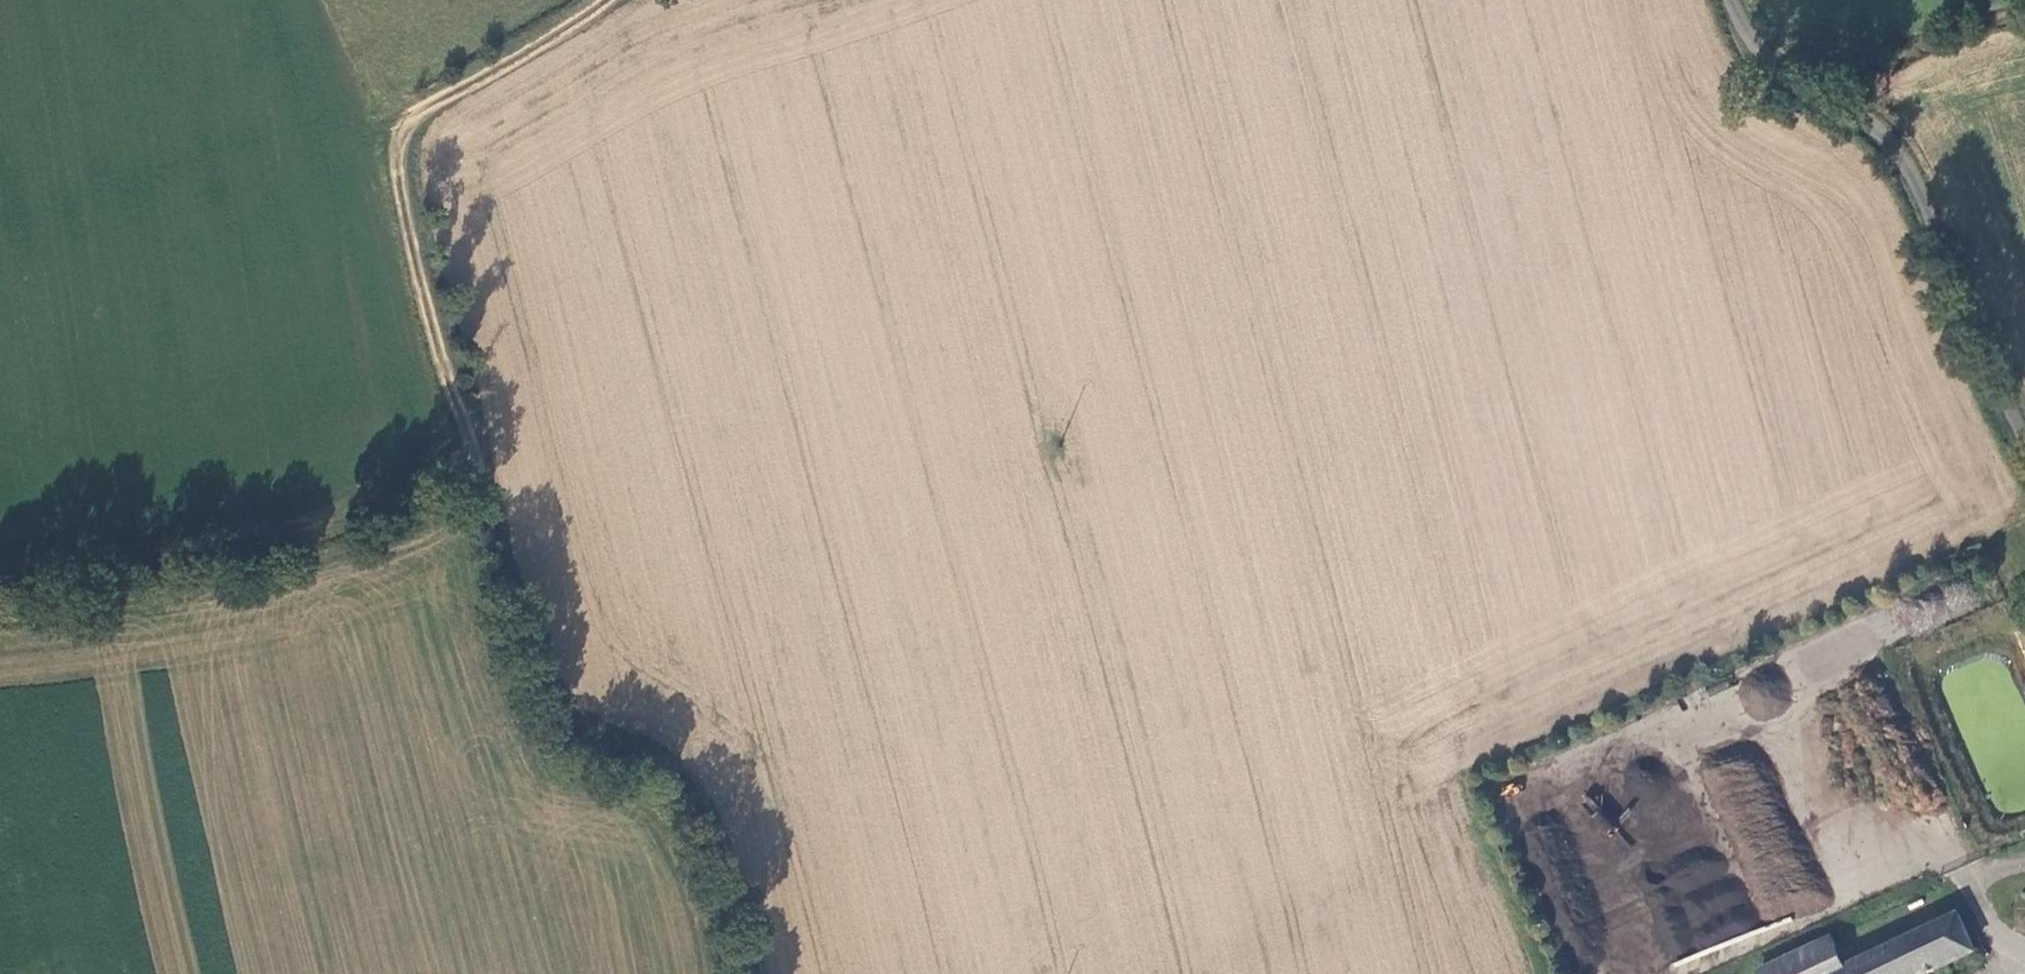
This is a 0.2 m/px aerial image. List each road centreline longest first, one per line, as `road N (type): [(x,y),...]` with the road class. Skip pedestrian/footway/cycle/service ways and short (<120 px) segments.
road 1 (track): [(609,0),(418,111),(406,125),(400,169),(423,282),(540,657),(571,708),(652,754),(689,784),(726,866),(759,973)]
road 2 (unclassified): [(2024,442),(1907,168),(1870,124),(1755,45),(1730,0)]

